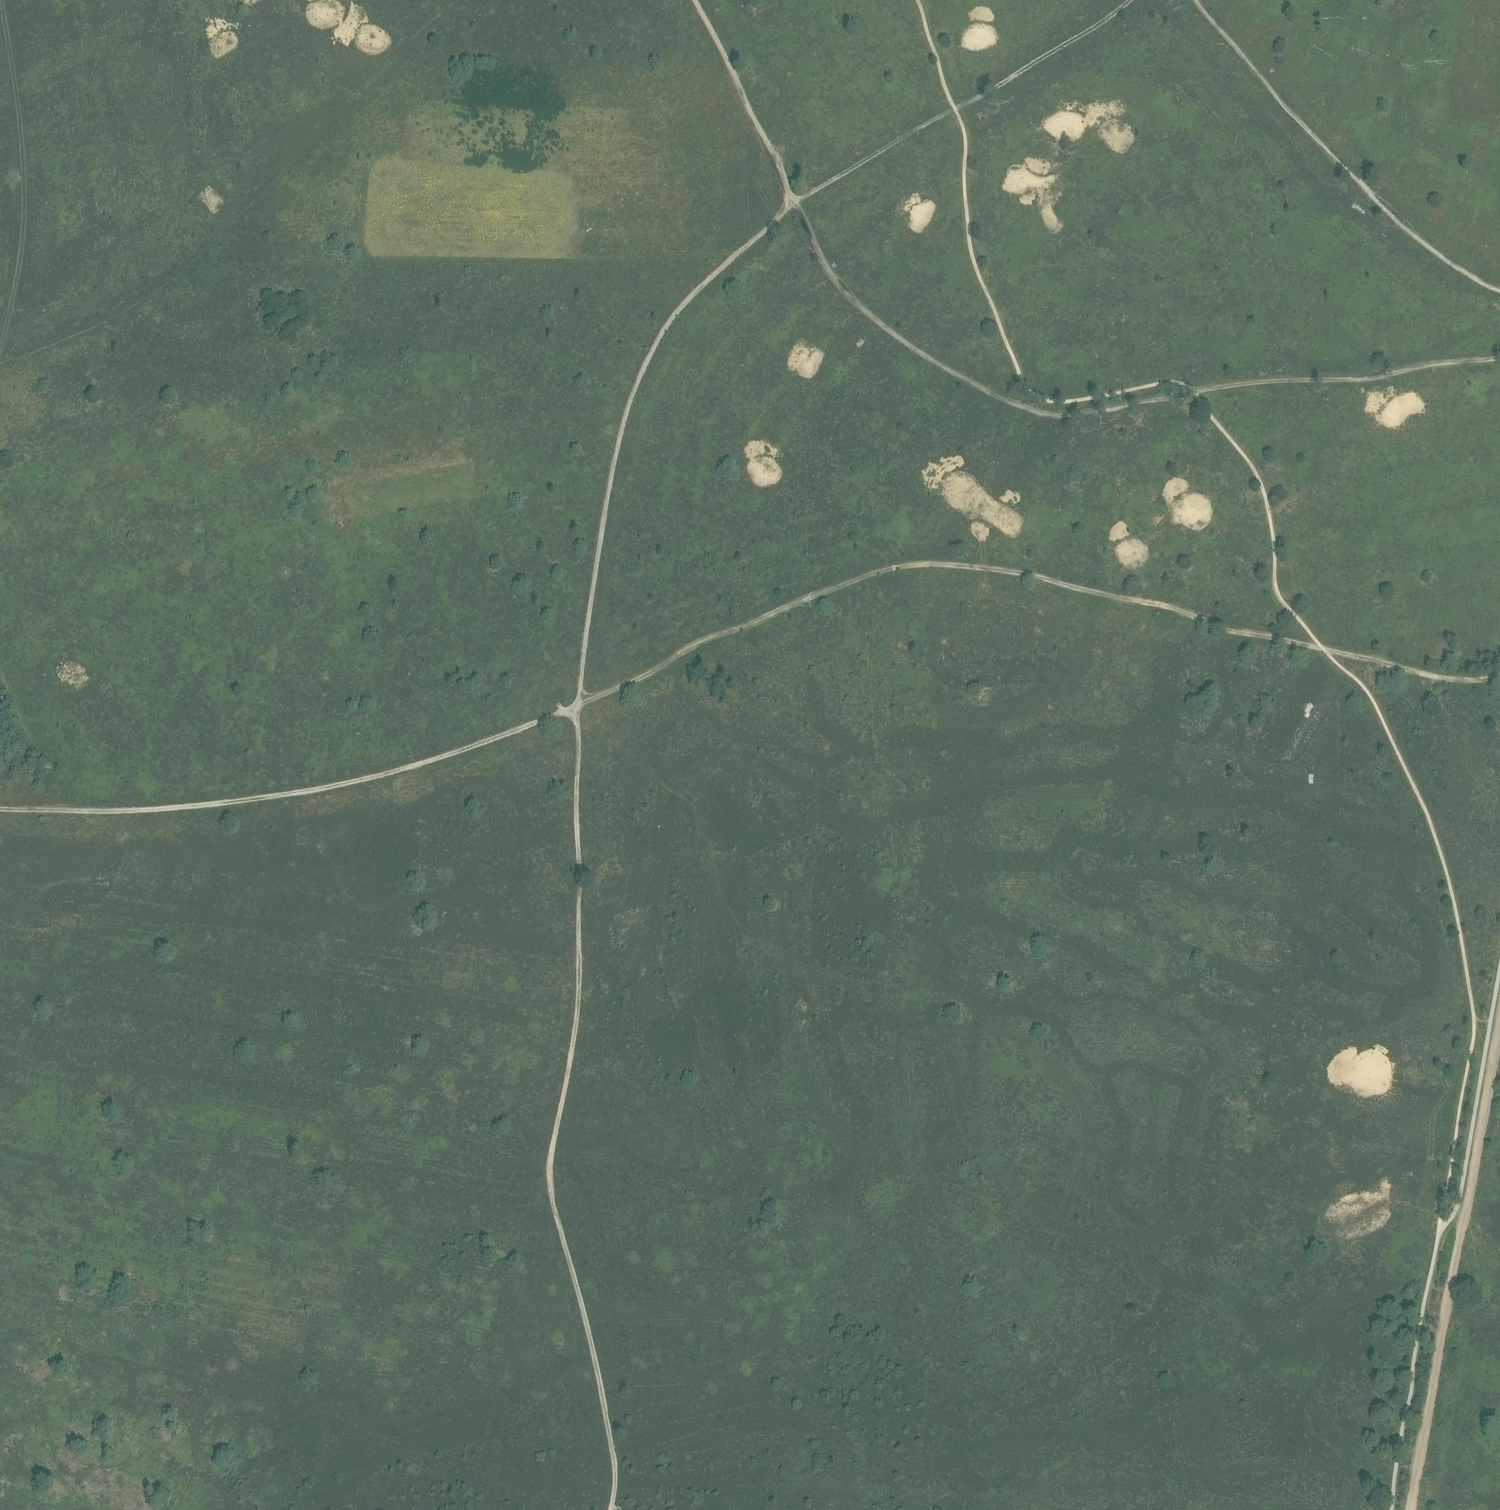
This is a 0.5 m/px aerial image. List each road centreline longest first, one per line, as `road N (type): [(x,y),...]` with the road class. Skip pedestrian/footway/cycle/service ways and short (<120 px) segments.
road 1 (track): [(1410,1509),(1499,1000)]
road 2 (track): [(1196,0),(1391,216),(1499,289)]

